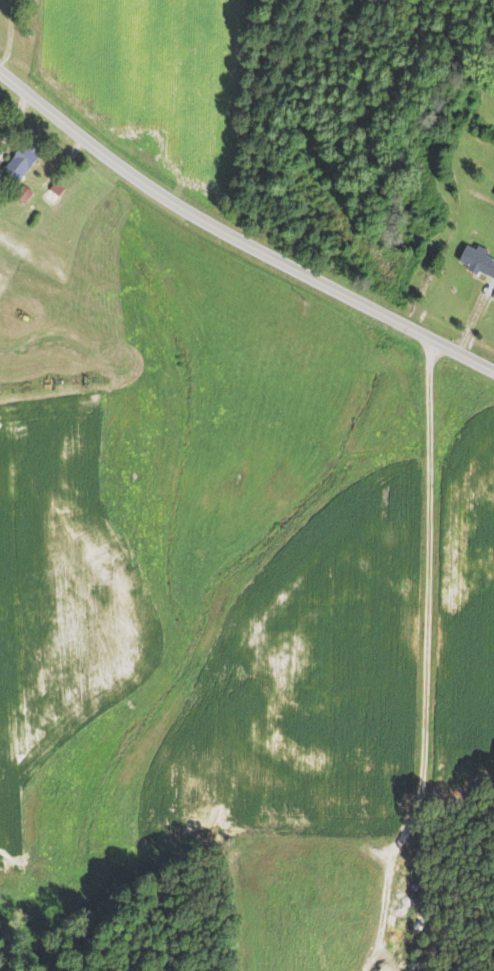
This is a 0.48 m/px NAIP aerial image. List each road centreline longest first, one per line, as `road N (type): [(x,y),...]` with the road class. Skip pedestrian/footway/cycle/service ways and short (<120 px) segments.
road 1 (track): [(429,339),(423,785),(387,870),(373,970)]
road 2 (residential): [(493,372),(187,212),(0,74)]

